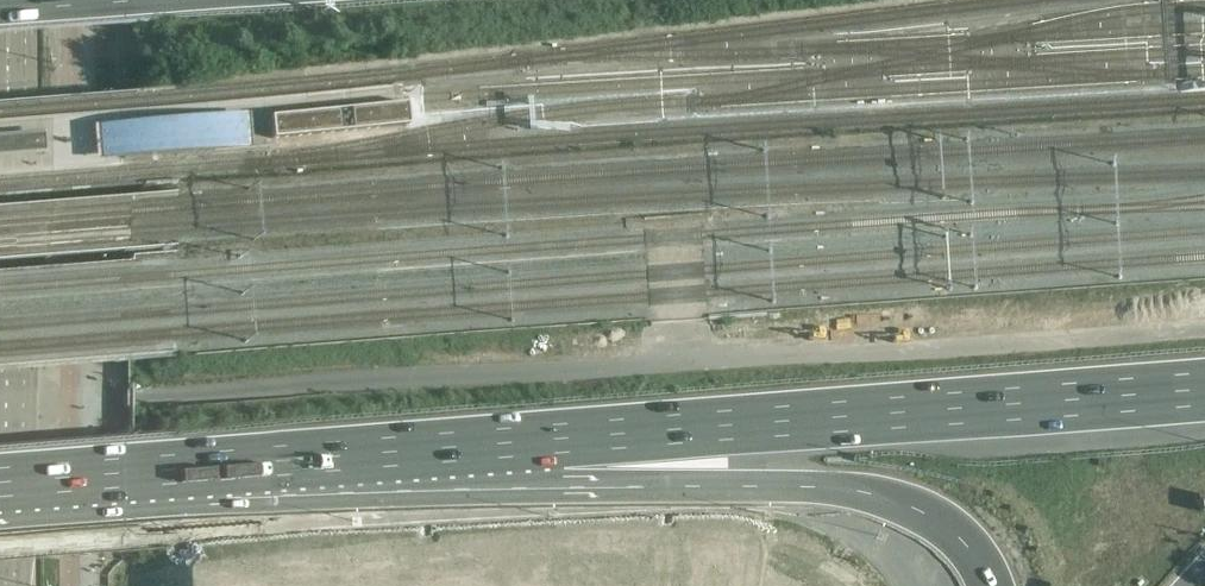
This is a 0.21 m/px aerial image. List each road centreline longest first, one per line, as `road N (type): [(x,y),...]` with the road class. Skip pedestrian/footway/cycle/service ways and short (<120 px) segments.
road 1 (motorway): [(0,573),(911,507)]
road 2 (motorway): [(559,440),(1204,393)]
road 3 (motorway): [(0,488),(559,440)]
road 4 (secondary): [(4,585),(0,29)]
road 5 (motorway): [(559,440),(754,486),(857,491),(911,507)]

